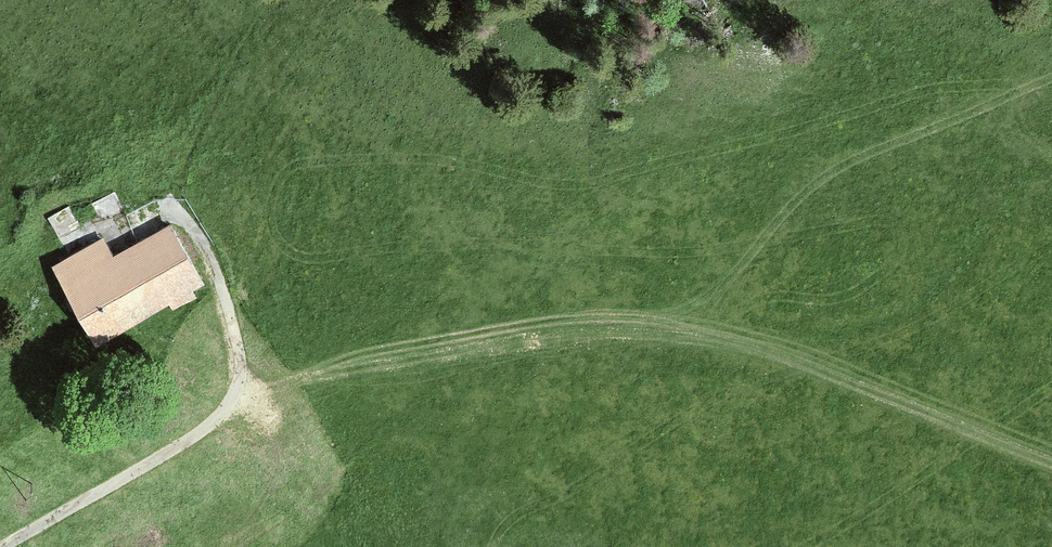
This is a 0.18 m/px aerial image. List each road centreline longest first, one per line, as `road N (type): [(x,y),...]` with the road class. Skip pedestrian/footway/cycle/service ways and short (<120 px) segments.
road 1 (track): [(236,383),(531,346),(696,306),(724,289),(785,219),(837,182),(1051,81)]
road 2 (track): [(1051,463),(727,342),(451,291),(364,266),(338,248)]

